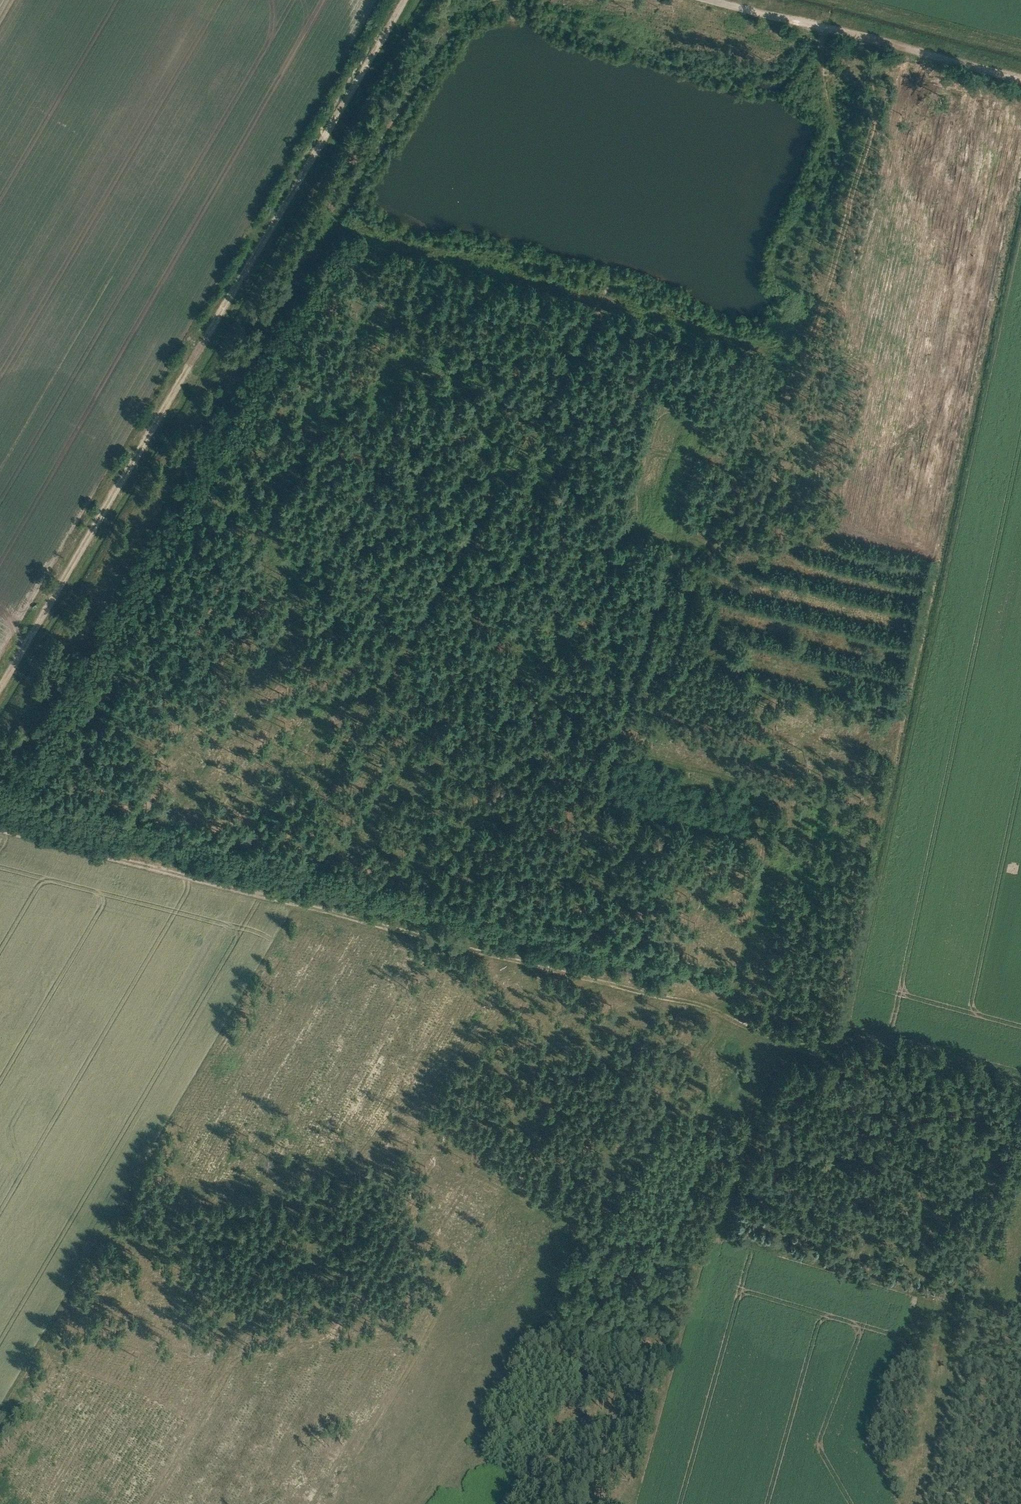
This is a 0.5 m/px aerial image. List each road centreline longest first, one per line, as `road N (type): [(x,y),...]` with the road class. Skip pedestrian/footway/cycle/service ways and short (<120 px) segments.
road 1 (track): [(0,826),(724,1014),(750,1035),(822,1041),(841,1023)]
road 2 (track): [(0,668),(395,0)]
road 3 (track): [(1020,76),(730,0)]
road 4 (track): [(767,1038),(711,1222)]

